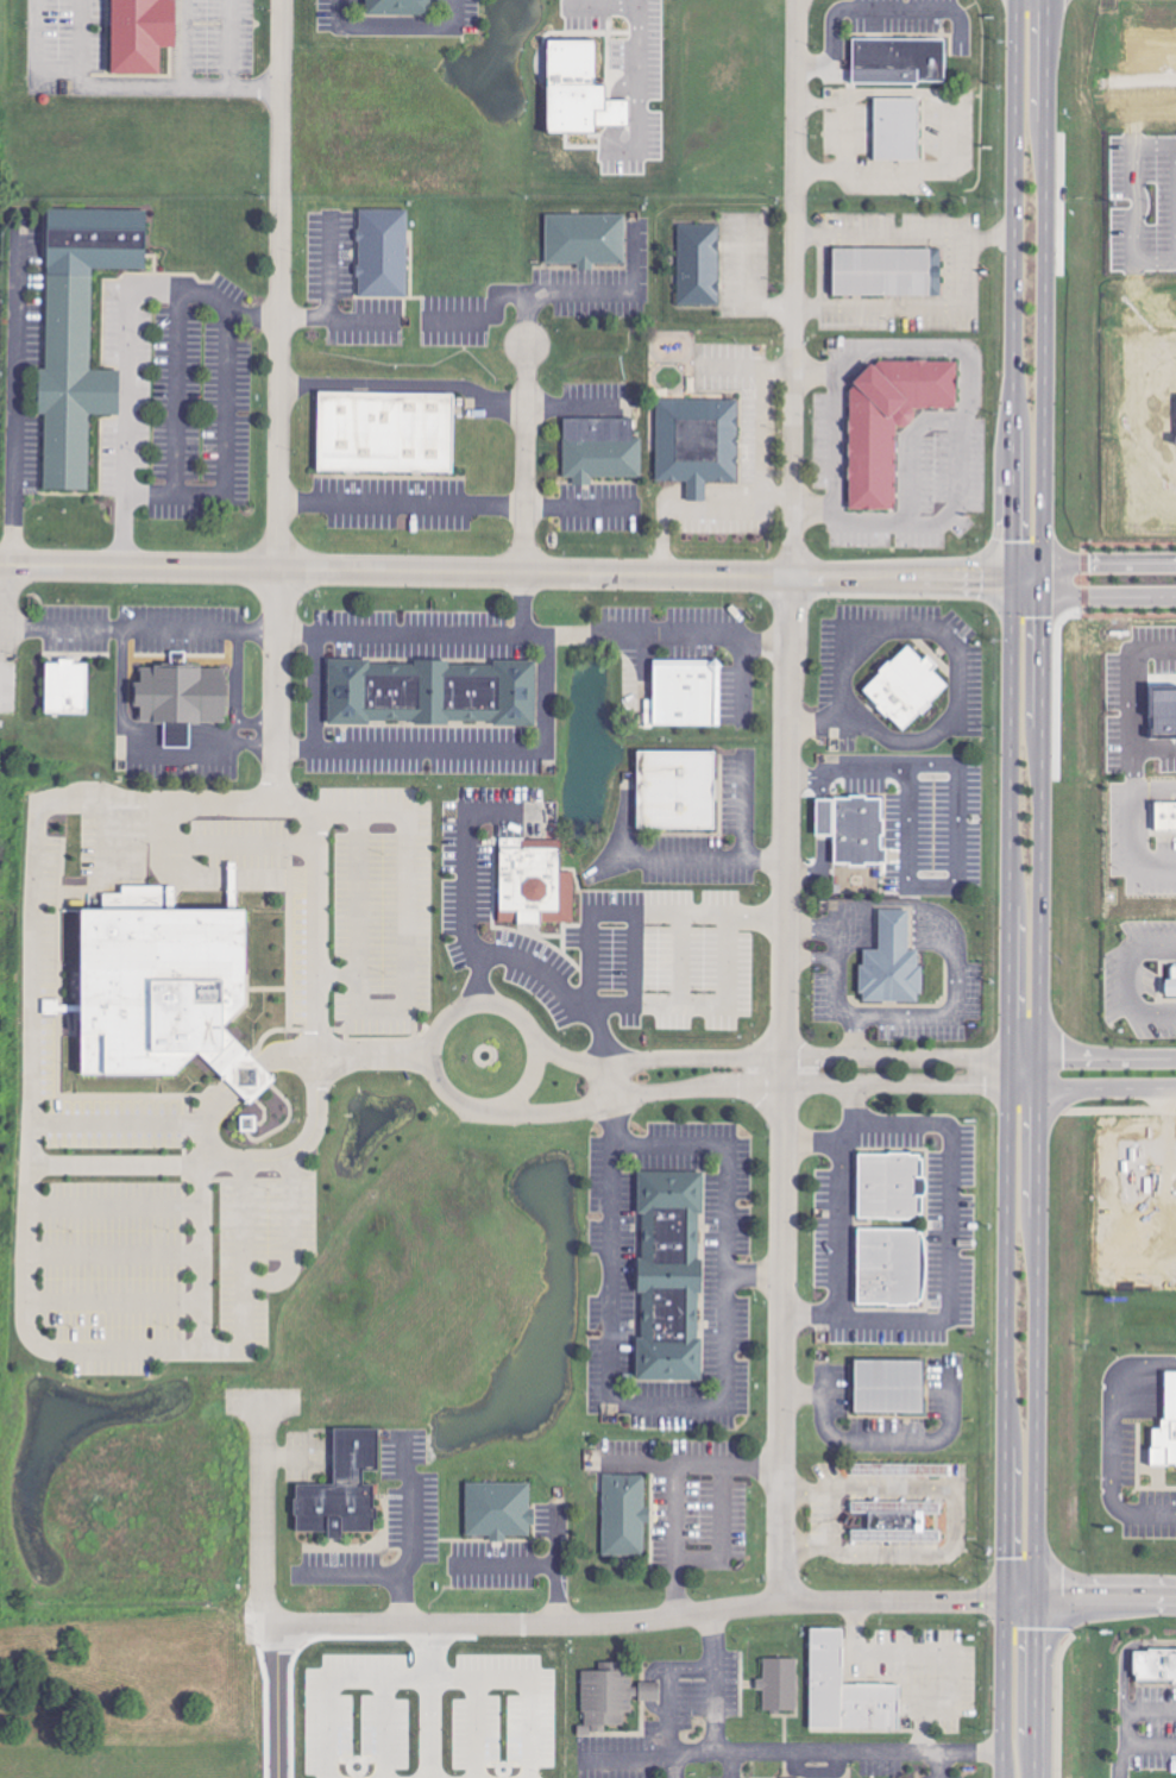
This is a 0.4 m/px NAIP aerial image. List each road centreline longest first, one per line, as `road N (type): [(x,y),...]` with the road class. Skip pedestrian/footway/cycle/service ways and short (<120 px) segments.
road 1 (secondary): [(1032,1777),(1040,542)]
road 2 (secondary): [(1012,563),(1004,1600)]
road 3 (residential): [(782,1602),(790,576)]
road 4 (residential): [(266,1625),(615,1625),(782,1602),(1175,1595)]
road 5 (tertiary): [(0,564),(790,576)]
road 6 (residential): [(790,576),(794,0)]
road 7 (residential): [(435,1041),(287,1054),(219,1101),(206,1123),(212,1146),(235,1162),(300,1151),(314,1132),(321,1076),(342,1061),(434,1067)]
road 8 (residential): [(276,567),(279,0)]
road 9 (secondary): [(1015,0),(1012,563)]
road 10 (secondary): [(1040,542),(1045,0)]
road 11 (residential): [(263,1395),(270,1777)]
road 12 (residential): [(434,1067),(457,1100),(483,1107),(509,1100),(536,1112),(785,1070)]
road 13 (residential): [(1002,1749),(666,1751)]
road 14 (residential): [(785,1070),(756,1060),(590,1066),(532,1047)]
road 15 (residential): [(522,573),(527,344)]
road 16 (residential): [(785,1070),(1010,1068)]
road 17 (tertiary): [(790,576),(1012,573)]
road 18 (secondary): [(1004,1600),(1002,1777)]
road 19 (residential): [(532,1047),(509,1011),(483,1004),(457,1011),(435,1041)]

